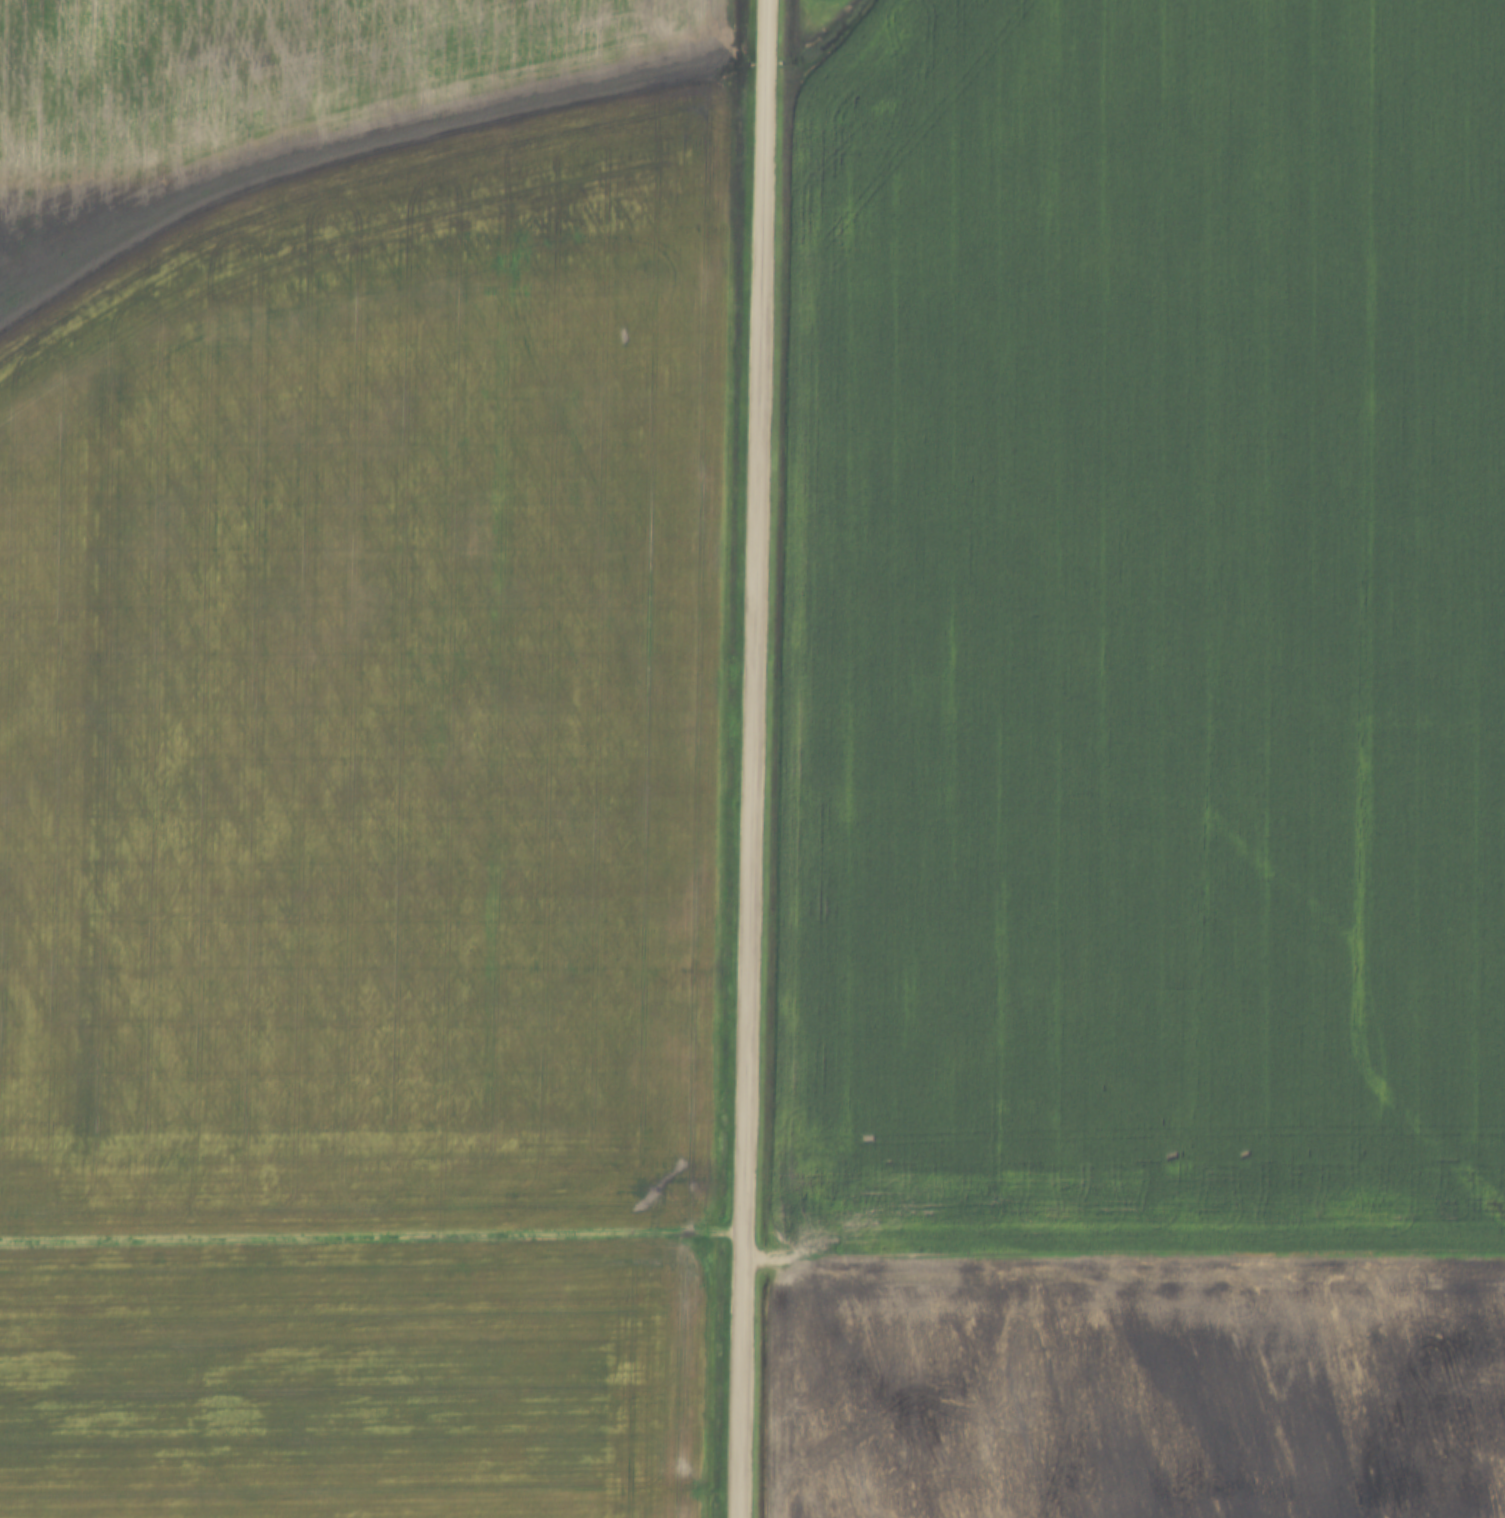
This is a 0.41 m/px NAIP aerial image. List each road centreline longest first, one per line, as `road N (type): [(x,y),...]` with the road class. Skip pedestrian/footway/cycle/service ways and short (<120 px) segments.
road 1 (residential): [(737,1517),(766,0)]

